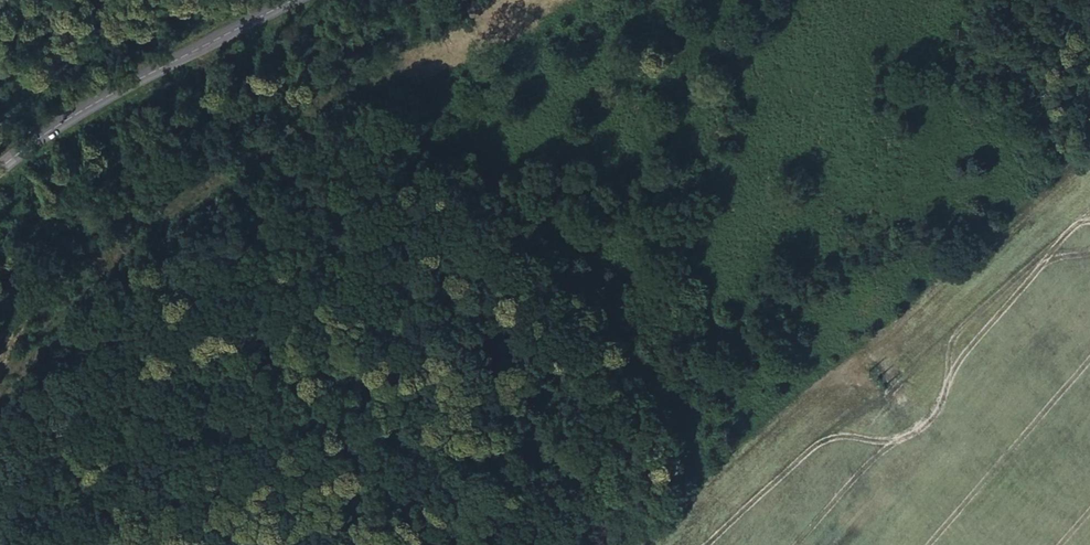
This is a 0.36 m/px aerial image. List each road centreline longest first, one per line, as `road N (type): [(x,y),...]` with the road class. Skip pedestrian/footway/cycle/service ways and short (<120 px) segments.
road 1 (tertiary): [(294,0),(93,105),(0,170)]

